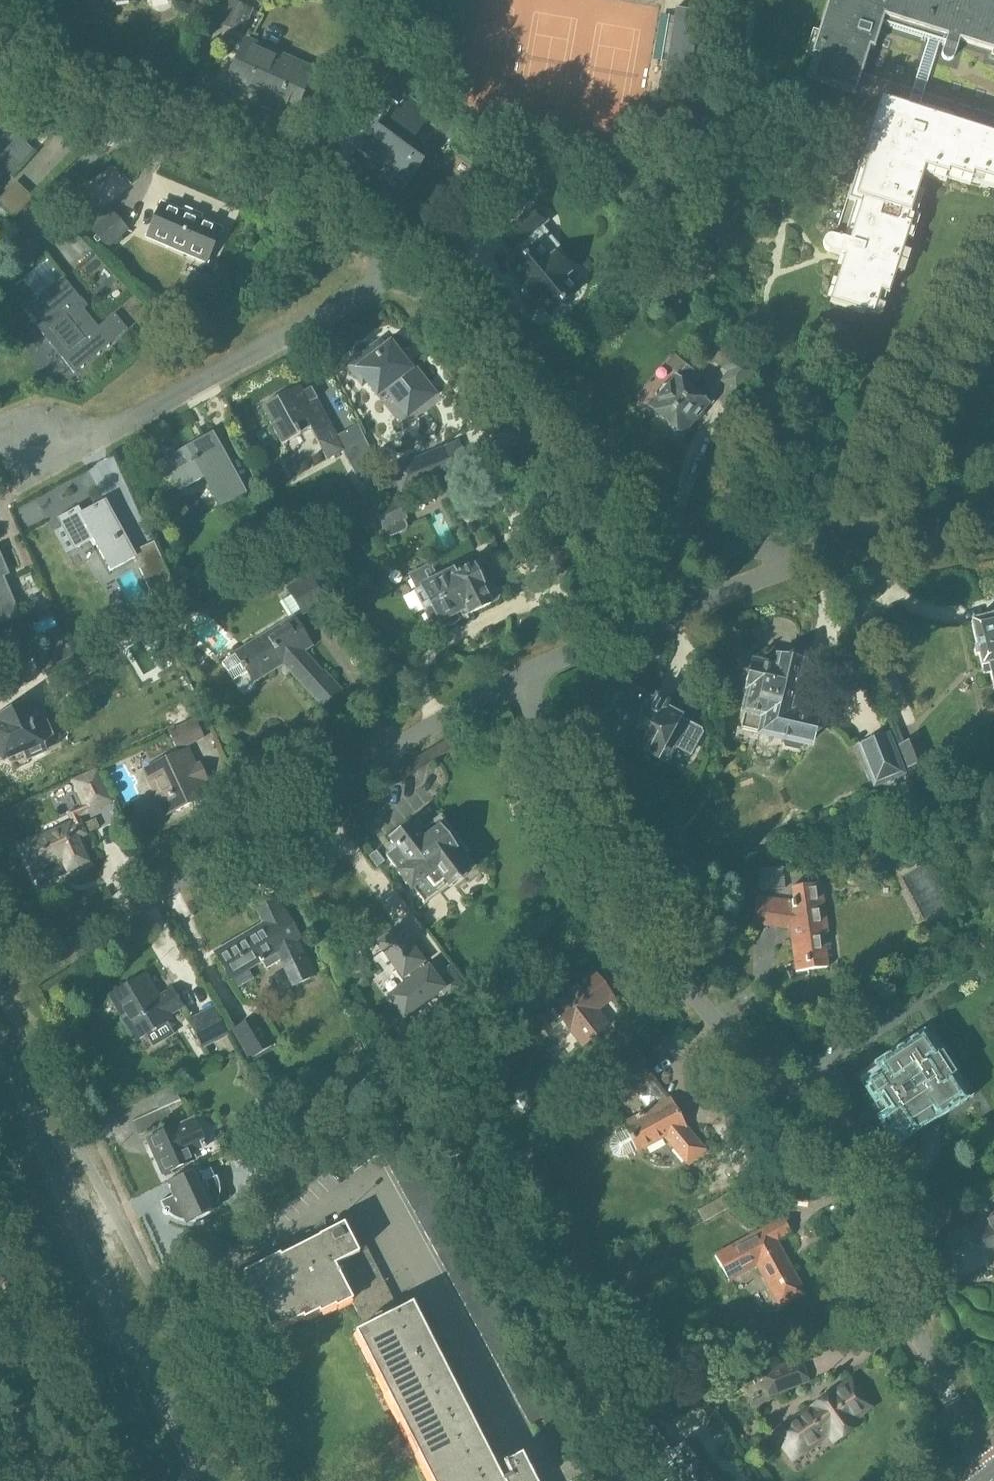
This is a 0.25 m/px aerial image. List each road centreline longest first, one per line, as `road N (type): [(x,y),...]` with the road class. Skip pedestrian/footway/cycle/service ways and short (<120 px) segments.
road 1 (residential): [(993,1463),(795,1113),(593,863),(520,676)]
road 2 (residential): [(645,523),(570,470),(510,396),(357,237),(288,189),(65,104),(25,75),(0,34)]
road 3 (residential): [(53,957),(520,676)]
road 4 (residential): [(882,539),(913,423),(947,345),(993,276)]
road 5 (primary): [(206,1480),(78,1237)]
road 6 (primary): [(78,1237),(163,1480)]
road 7 (primary): [(78,1237),(0,1061)]
road 8 (residential): [(645,620),(813,555)]
road 9 (residential): [(813,555),(705,541),(645,523)]
road 10 (residential): [(520,676),(645,620)]

